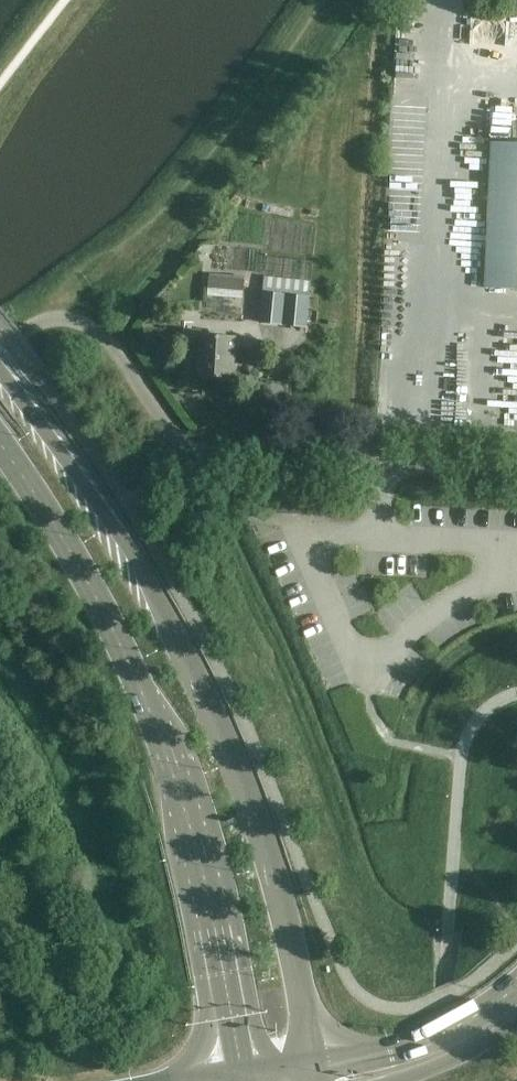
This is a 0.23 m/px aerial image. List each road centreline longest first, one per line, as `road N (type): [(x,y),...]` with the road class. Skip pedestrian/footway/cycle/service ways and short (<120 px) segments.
road 1 (secondary): [(315,1067),(270,848),(233,748),(148,576),(0,370)]
road 2 (secondary): [(0,444),(71,557),(166,738),(243,1078)]
road 3 (unclassified): [(516,470),(213,455),(176,438),(109,342),(83,323),(37,325),(0,355)]
road 4 (primary): [(516,984),(414,1046),(315,1067)]
road 5 (primary): [(395,1080),(456,1059),(516,1023)]

